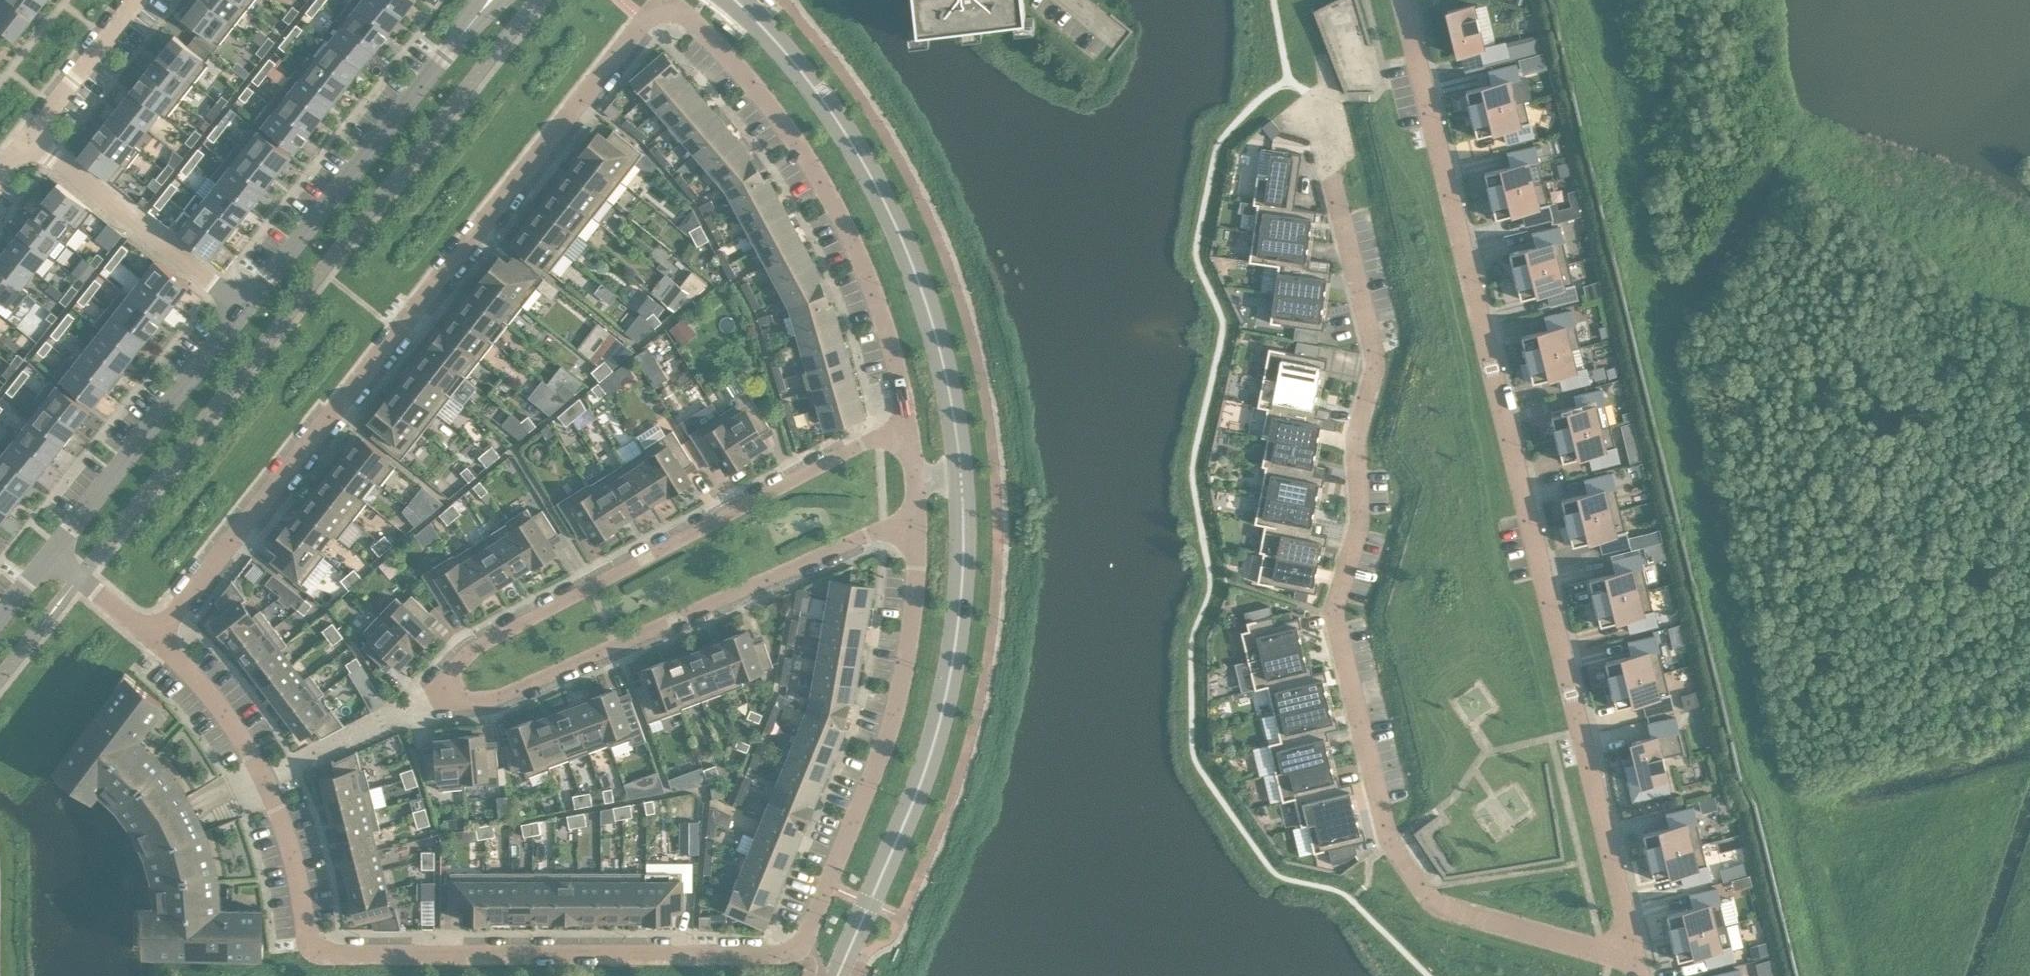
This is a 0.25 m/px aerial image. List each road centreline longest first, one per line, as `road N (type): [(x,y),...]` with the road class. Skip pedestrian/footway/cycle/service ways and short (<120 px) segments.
road 1 (residential): [(157,633),(665,6),(704,39),(818,173),(896,365),(905,429)]
road 2 (residential): [(157,633),(225,696),(295,857),(317,948),(807,954),(887,738),(916,617),(915,526)]
road 3 (residential): [(905,429),(479,643),(444,674),(443,690),(459,703),(504,695),(915,526)]
road 4 (residential): [(1637,953),(1452,908),(1392,842),(1333,610),(1358,519),(1353,437),(1375,360),(1313,105)]
road 5 (residential): [(1404,0),(1637,953)]
road 6 (secondary): [(963,475),(936,324),(884,201),(795,64),(729,0)]
road 7 (secondary): [(841,975),(933,751),(965,551),(963,475)]
road 8 (residential): [(248,311),(493,0)]
road 9 (residential): [(54,557),(248,311)]
road 10 (residential): [(29,134),(248,311)]
road 11 (residential): [(139,0),(29,134)]

